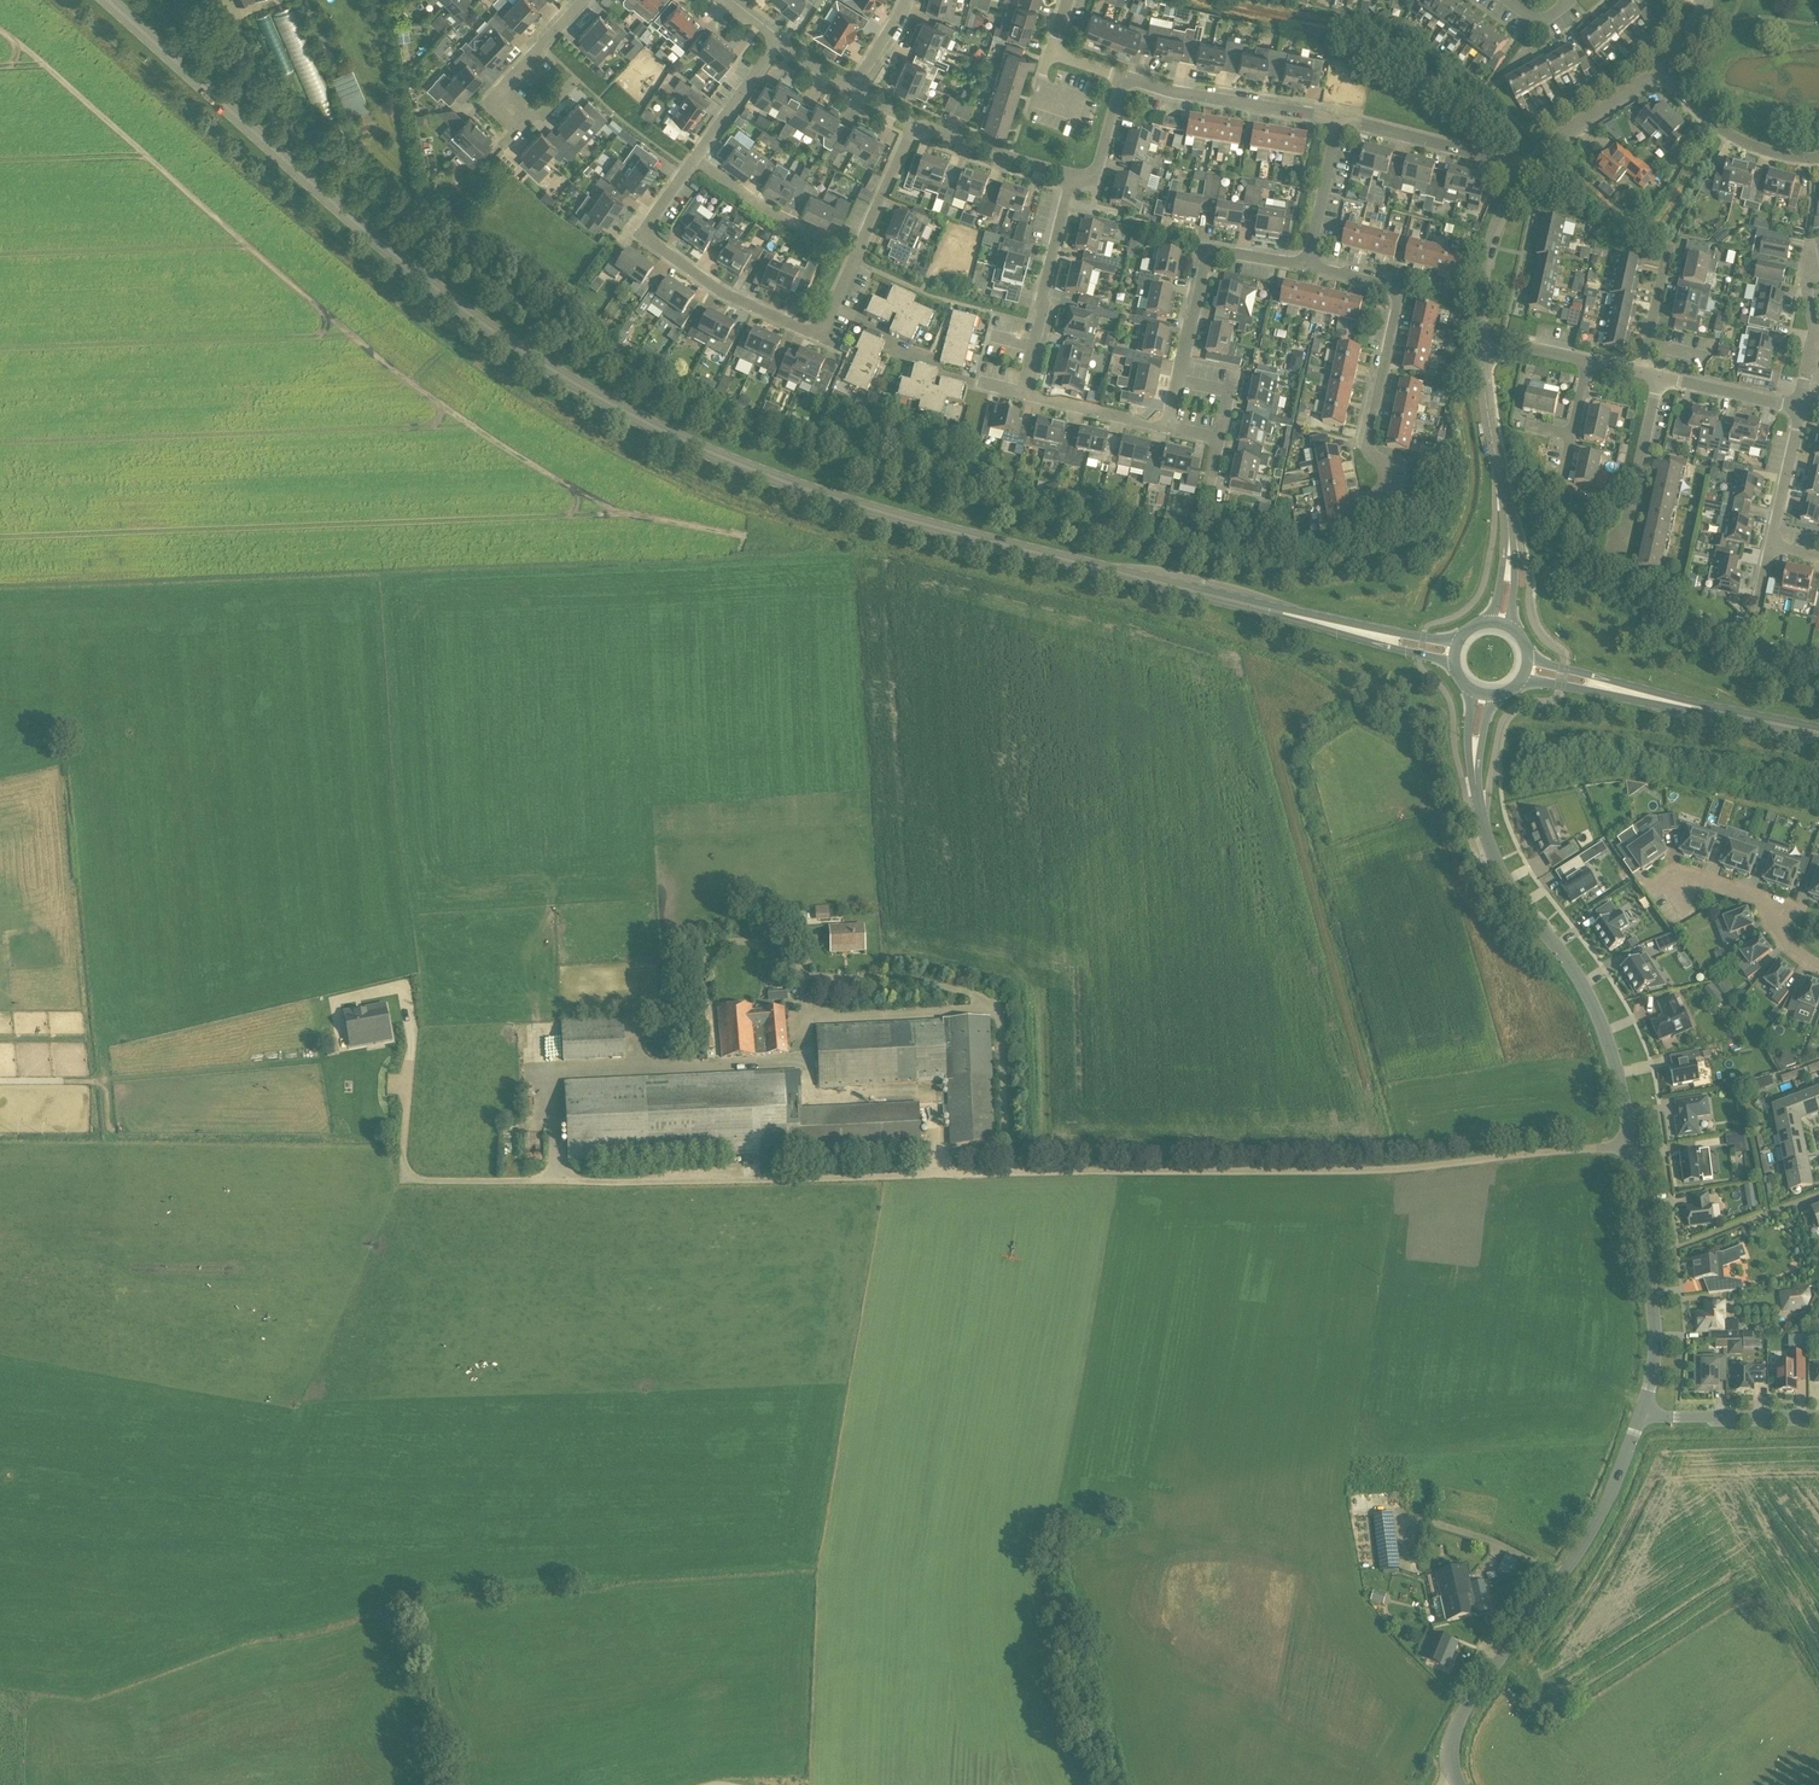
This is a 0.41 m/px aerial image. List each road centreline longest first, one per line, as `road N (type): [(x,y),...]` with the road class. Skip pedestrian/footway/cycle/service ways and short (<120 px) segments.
road 1 (primary): [(1457,654),(928,527),(724,460),(620,410),(453,303),(108,0)]
road 2 (unclassified): [(1632,1142),(1375,1170),(419,1181),(404,1159),(415,1001)]
road 3 (unclassified): [(1632,1142),(1602,1022),(1514,894),(1481,820),(1476,735),(1484,694)]
road 4 (unclassified): [(1454,1784),(1457,1735),(1597,1527),(1644,1413)]
road 5 (residential): [(854,251),(821,333),(717,289),(643,238),(696,160)]
road 6 (residential): [(1308,266),(1400,289),(1367,445),(1388,462),(1379,499),(1362,502)]
road 7 (primary): [(1526,670),(1818,733)]
road 8 (unclassified): [(1499,625),(1510,526),(1483,354)]
road 9 (unclassified): [(1644,1413),(1656,1332),(1632,1142)]
road 10 (residential): [(1179,380),(1207,250),(1308,266)]
road 11 (residential): [(1337,122),(1124,77)]
road 12 (residential): [(1516,174),(1499,160),(1337,122)]
road 13 (unclassified): [(1483,354),(1485,278),(1516,174)]
road 14 (residential): [(854,251),(775,214),(696,160)]
road 15 (unclassified): [(1516,174),(1666,76)]
road 16 (residential): [(1818,157),(1773,152),(1727,134),(1666,76)]
road 17 (residential): [(1818,965),(1784,941),(1767,905),(1700,879),(1678,889)]
road 18 (residential): [(1644,1413),(1818,1417)]
road 19 (residential): [(1621,546),(1660,378)]
road 20 (residential): [(1035,346),(1073,178)]
road 21 (residential): [(912,127),(1073,178)]
road 22 (residential): [(522,120),(498,97),(586,0)]
road 23 (residential): [(1801,407),(1815,329),(1804,285),(1808,250)]
road 24 (residential): [(1166,427),(1022,393)]
road 25 (residential): [(1308,266),(1337,122)]
road 26 (residential): [(1801,407),(1660,378)]
road 27 (residential): [(1771,546),(1801,407)]
road 28 (residential): [(696,160),(777,44)]
road 29 (residential): [(912,127),(854,251)]
road 30 (residential): [(1640,372),(1670,248)]
road 31 (residential): [(1073,178),(1095,176),(1124,77)]

